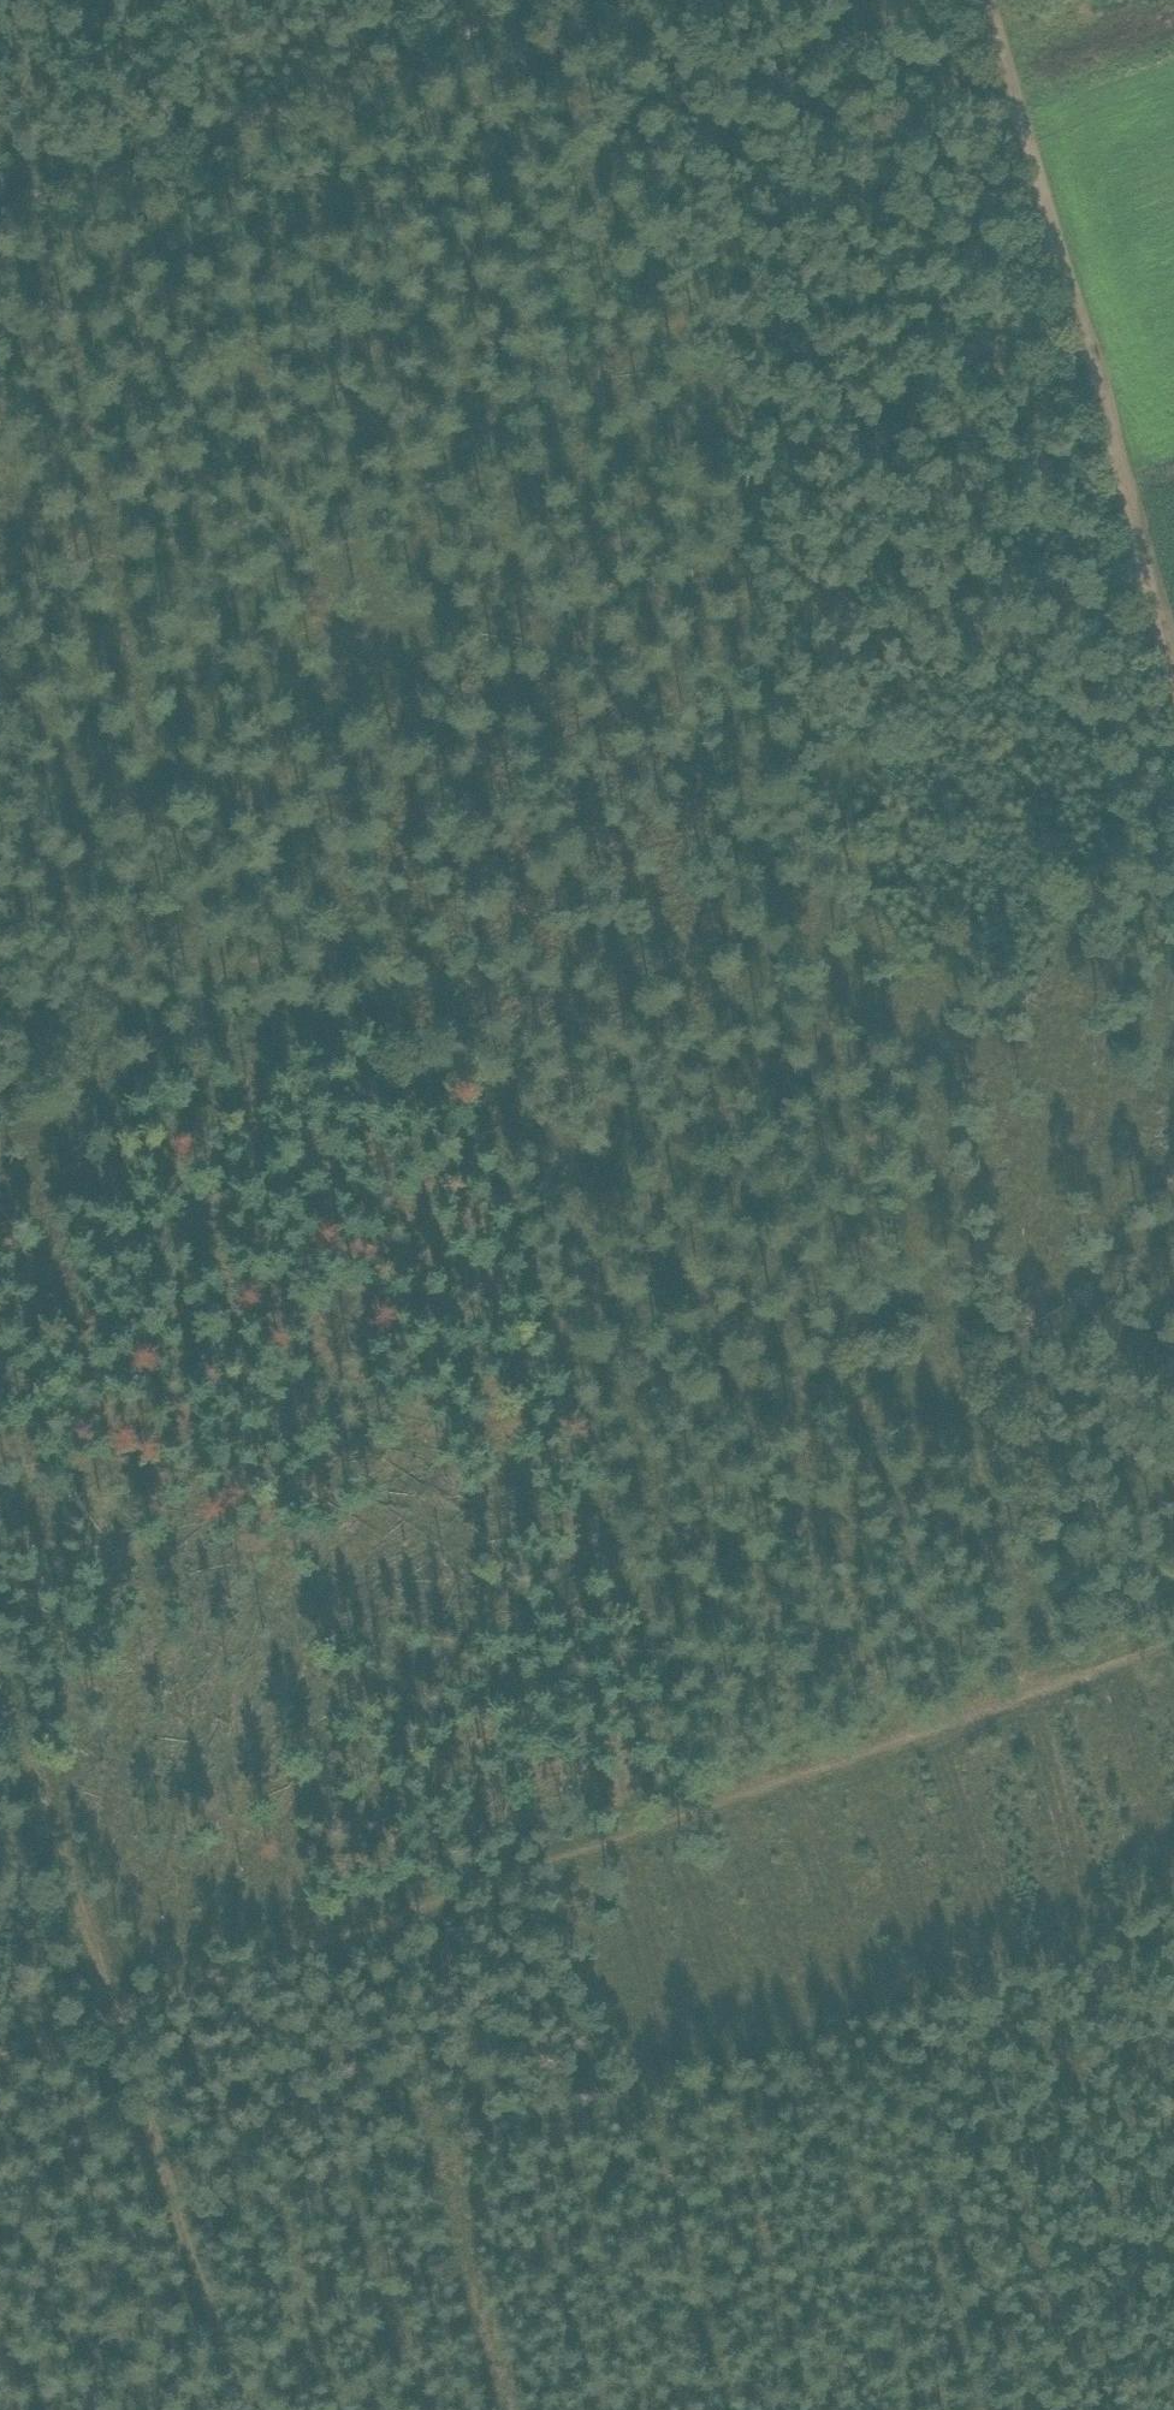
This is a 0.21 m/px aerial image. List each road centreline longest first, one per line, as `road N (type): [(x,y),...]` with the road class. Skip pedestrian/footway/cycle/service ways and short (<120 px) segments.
road 1 (track): [(1173,640),(997,0)]
road 2 (track): [(0,2055),(114,2015),(252,2409)]
road 3 (track): [(0,202),(470,21)]
road 4 (track): [(114,2015),(0,1651)]

